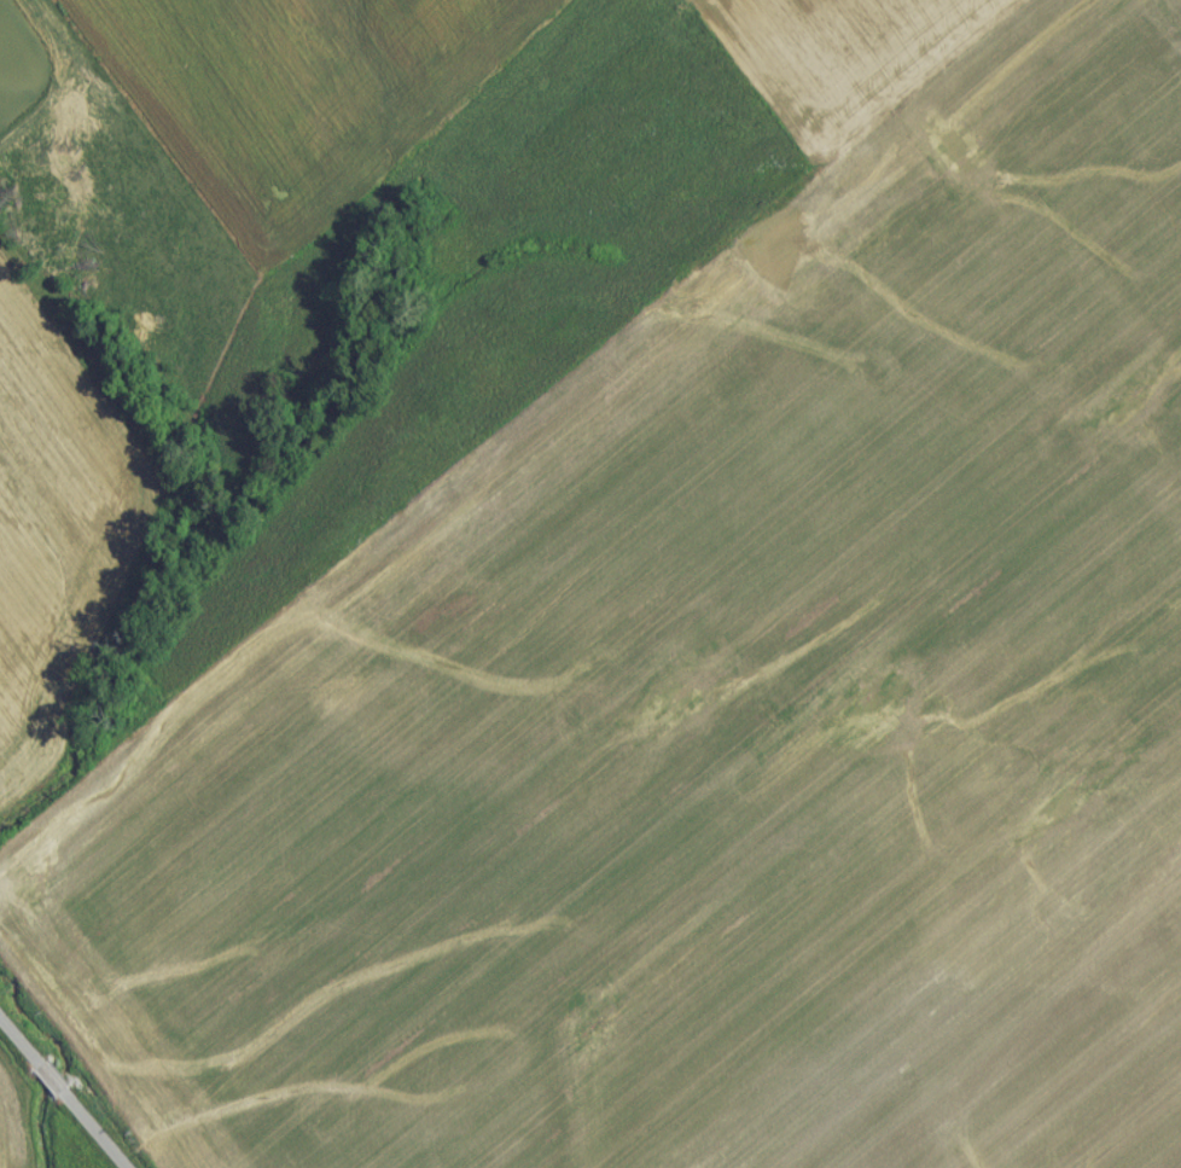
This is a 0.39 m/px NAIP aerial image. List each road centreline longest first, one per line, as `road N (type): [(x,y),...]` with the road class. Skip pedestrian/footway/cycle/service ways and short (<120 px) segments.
road 1 (residential): [(126,1167),(0,1019)]

